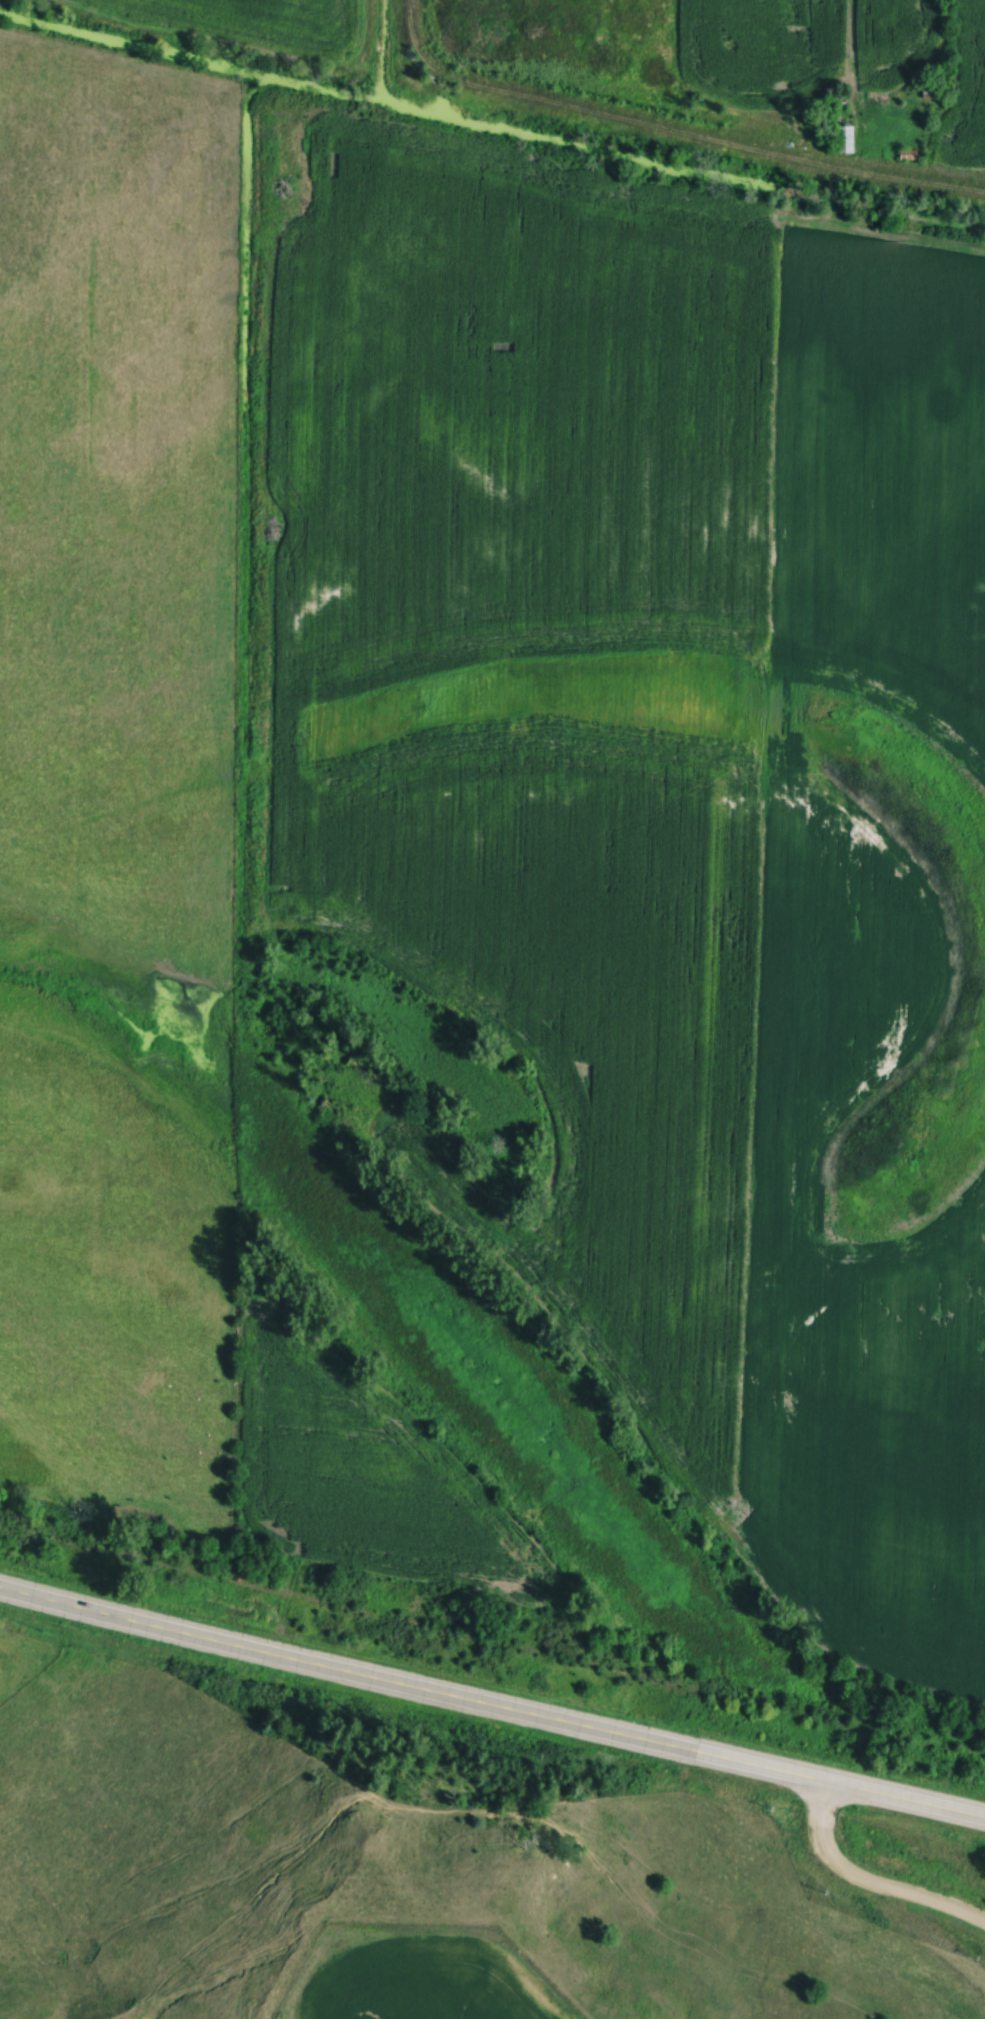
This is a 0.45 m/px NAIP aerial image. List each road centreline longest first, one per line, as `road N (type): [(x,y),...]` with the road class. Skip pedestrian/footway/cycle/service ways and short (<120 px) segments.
road 1 (residential): [(689,1749),(0,1582)]
road 2 (residential): [(984,1816),(689,1749)]
road 3 (residential): [(984,1920),(835,1859),(819,1818),(820,1778)]

